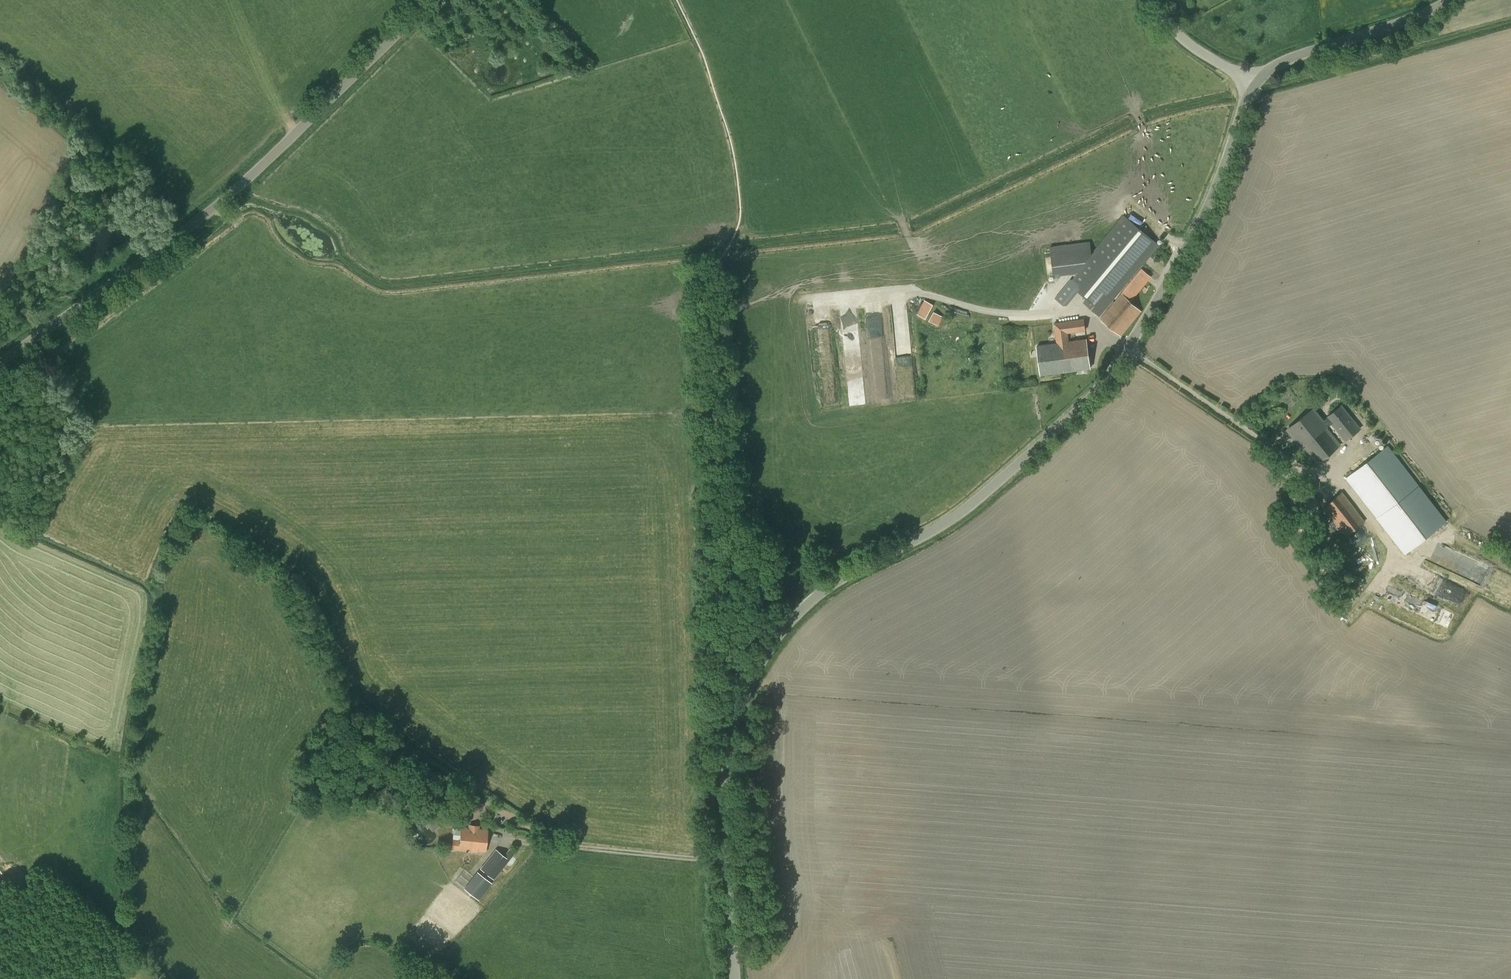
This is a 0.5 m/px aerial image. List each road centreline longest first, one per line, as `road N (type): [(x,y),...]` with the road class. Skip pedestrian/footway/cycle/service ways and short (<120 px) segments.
road 1 (unclassified): [(736,978),(728,770),(737,715),(762,664),(816,597),(944,527),(1095,395),(1187,250),(1230,149),(1250,74)]
road 2 (unclassified): [(0,372),(162,253),(435,0)]
road 3 (unclassified): [(1250,74),(1408,24),(1455,0)]
road 4 (unclassified): [(1250,74),(1188,45),(1151,0)]

